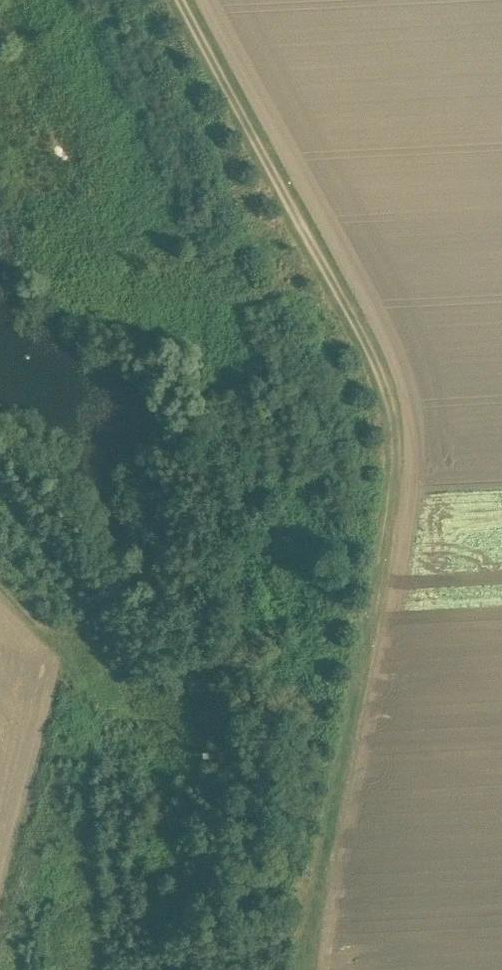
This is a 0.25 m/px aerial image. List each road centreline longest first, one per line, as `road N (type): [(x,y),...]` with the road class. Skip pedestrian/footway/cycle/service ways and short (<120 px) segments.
road 1 (track): [(323,969),(317,938),(404,447),(401,414),(376,344),(190,0)]

